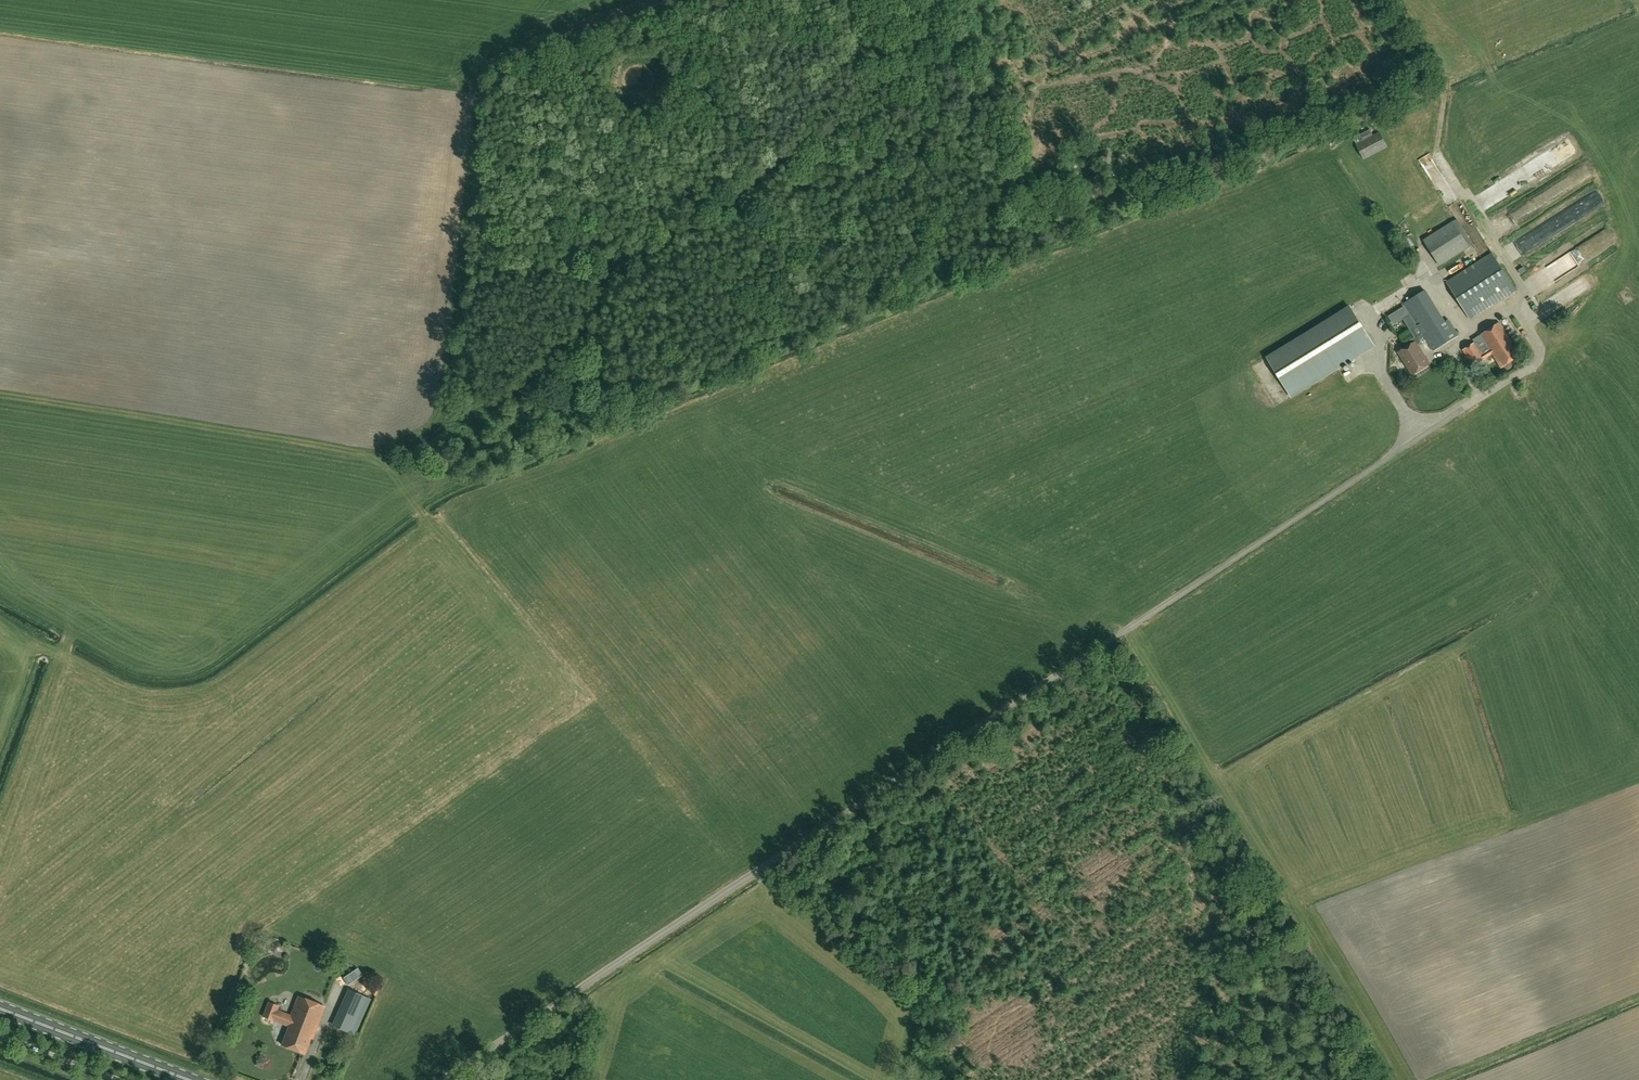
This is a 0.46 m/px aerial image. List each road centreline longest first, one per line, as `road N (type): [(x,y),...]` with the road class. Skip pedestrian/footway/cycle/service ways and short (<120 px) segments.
road 1 (primary): [(190,1079),(0,1008)]

